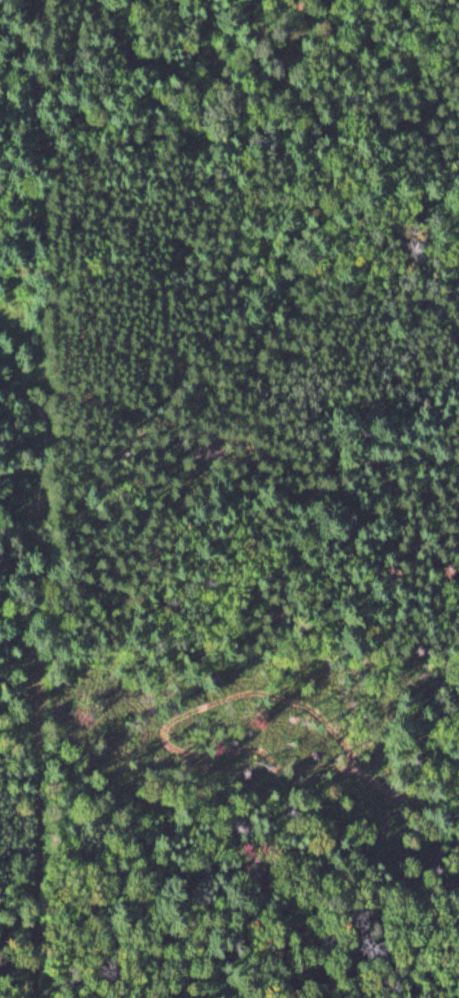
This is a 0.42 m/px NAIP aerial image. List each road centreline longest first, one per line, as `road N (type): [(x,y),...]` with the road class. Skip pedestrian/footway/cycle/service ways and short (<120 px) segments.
road 1 (residential): [(35,683),(42,861),(35,997)]

